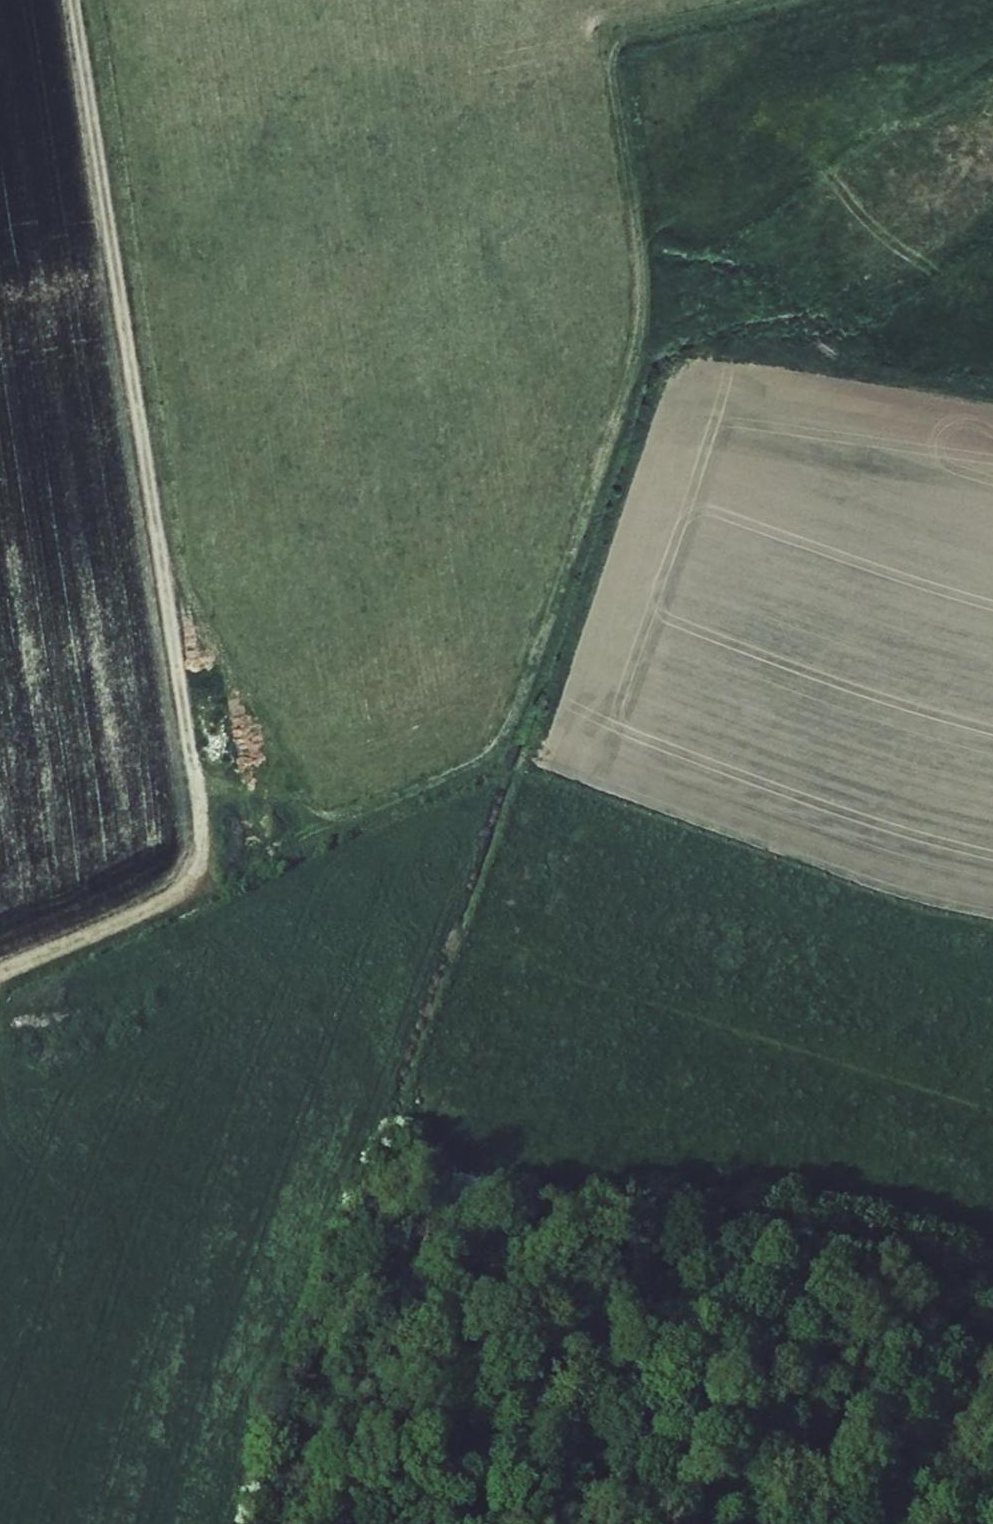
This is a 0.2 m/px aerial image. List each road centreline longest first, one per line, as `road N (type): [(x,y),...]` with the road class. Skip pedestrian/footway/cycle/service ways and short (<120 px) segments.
road 1 (track): [(0,1007),(12,967),(211,879),(72,0)]

